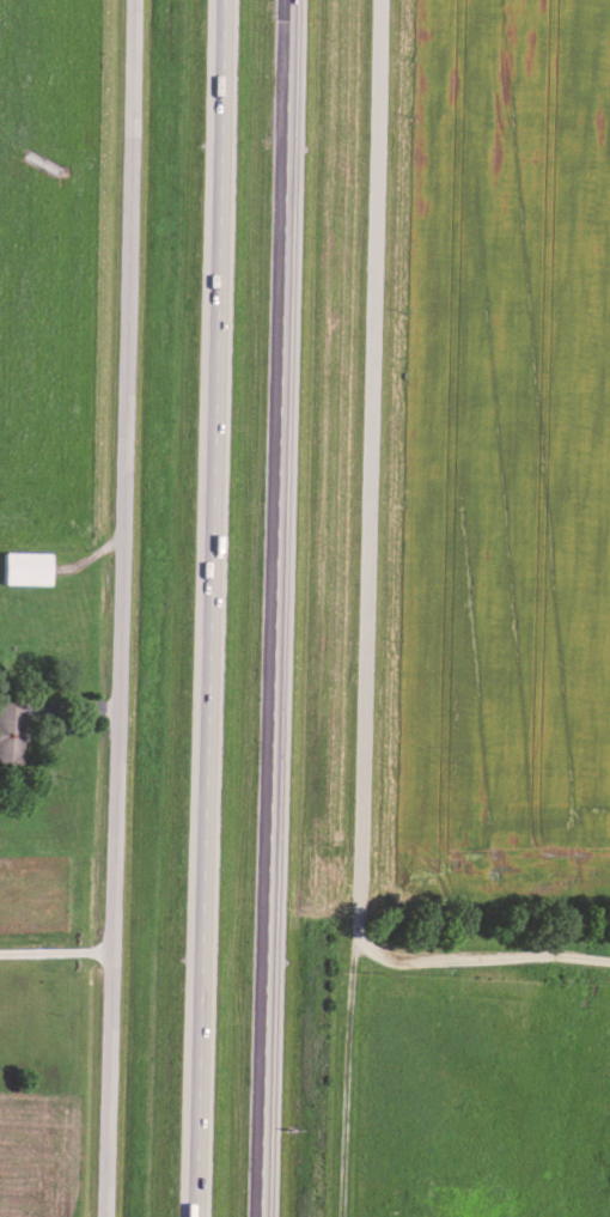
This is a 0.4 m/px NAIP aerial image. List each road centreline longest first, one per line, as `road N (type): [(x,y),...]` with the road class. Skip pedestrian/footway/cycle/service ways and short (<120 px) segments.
road 1 (motorway): [(228,0),(200,1216)]
road 2 (motorway): [(264,1216),(290,0)]
road 3 (residential): [(110,1216),(136,0)]
road 4 (residential): [(358,937),(381,0)]

